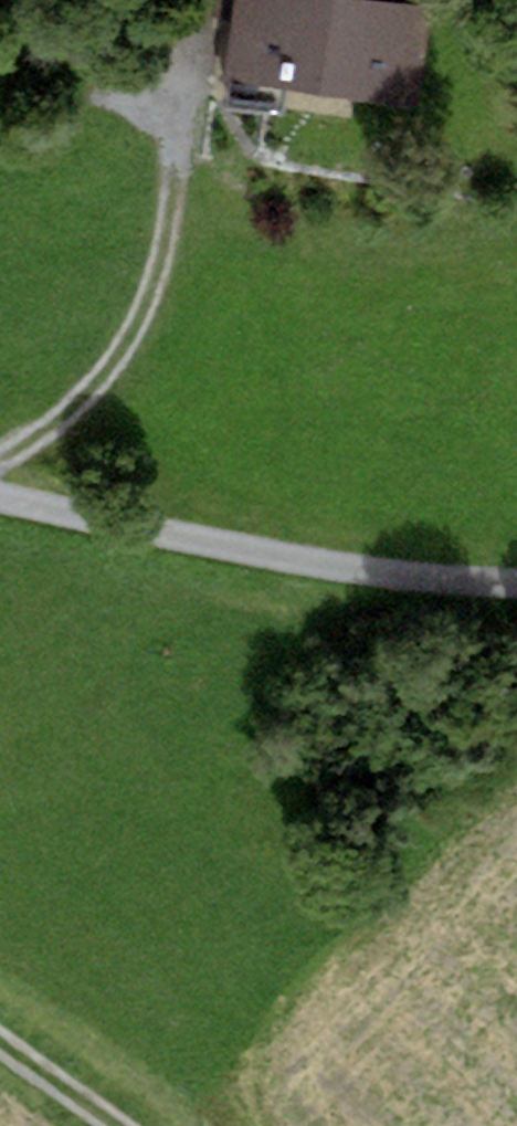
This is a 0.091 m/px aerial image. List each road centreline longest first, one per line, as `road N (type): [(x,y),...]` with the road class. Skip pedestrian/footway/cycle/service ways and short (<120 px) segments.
road 1 (track): [(0,501),(464,579),(516,581)]
road 2 (track): [(0,469),(75,422),(162,304),(183,147)]
road 3 (track): [(0,1042),(96,1125)]

